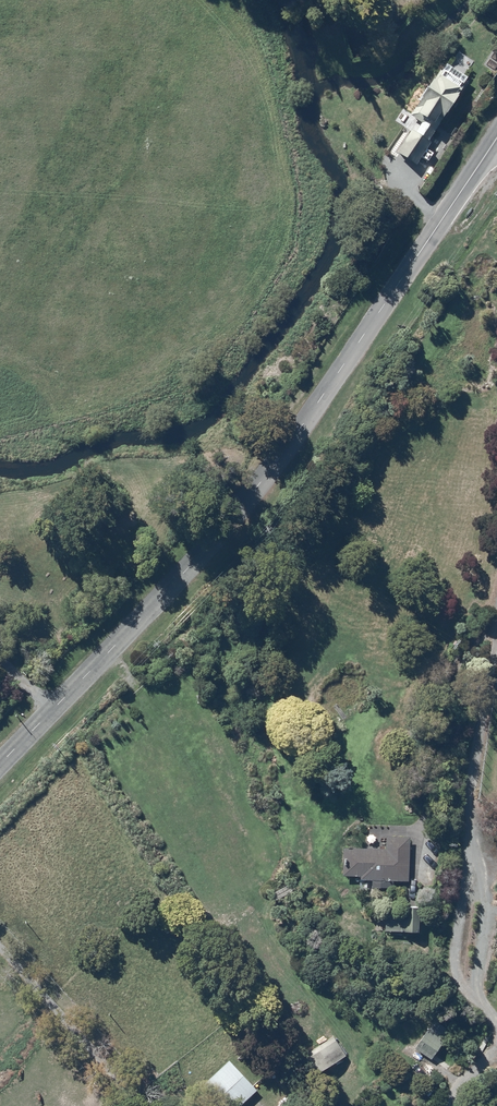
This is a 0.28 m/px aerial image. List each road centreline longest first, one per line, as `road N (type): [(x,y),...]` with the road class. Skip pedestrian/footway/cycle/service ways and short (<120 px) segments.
road 1 (tertiary): [(496,136),(286,455),(0,761)]

